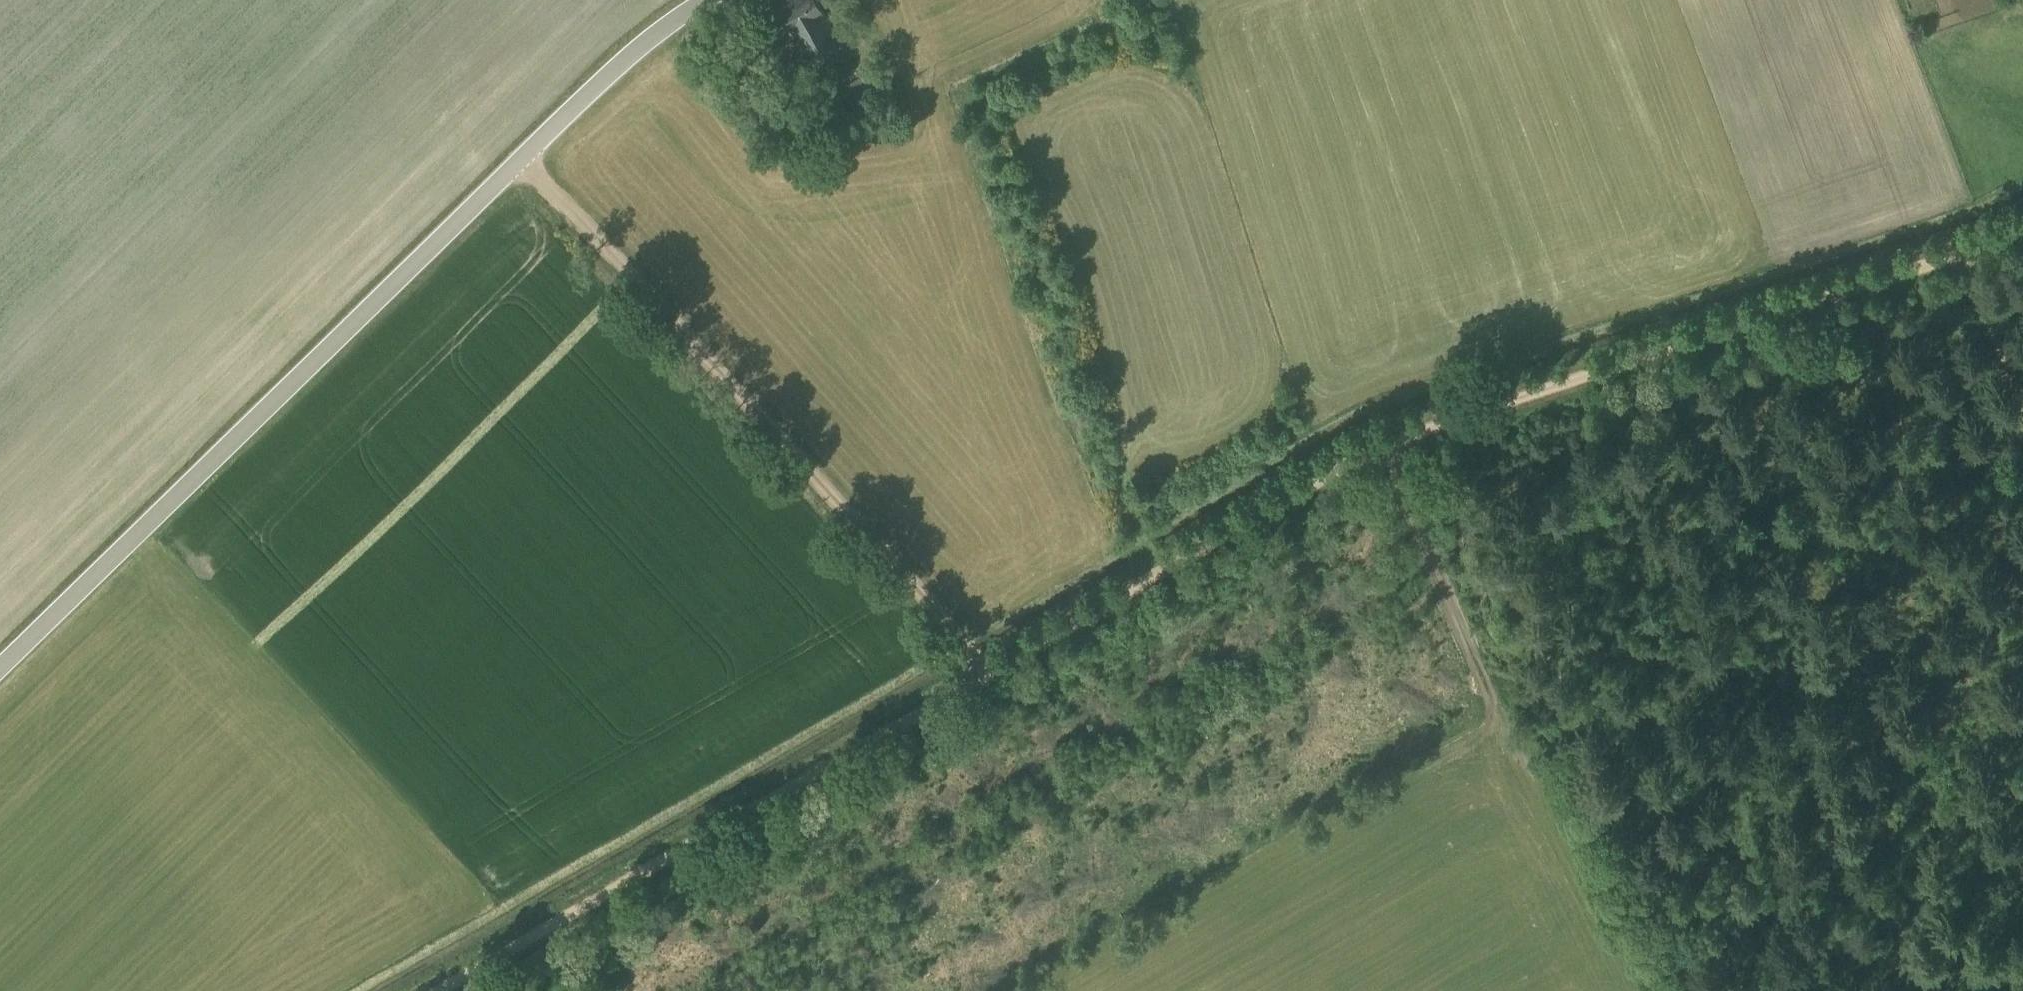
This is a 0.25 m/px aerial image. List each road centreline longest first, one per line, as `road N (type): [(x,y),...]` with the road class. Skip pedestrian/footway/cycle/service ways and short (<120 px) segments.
road 1 (track): [(1956,251),(1372,444),(1065,640),(461,990)]
road 2 (unclassified): [(0,673),(589,95),(709,0)]
road 3 (track): [(2022,407),(1956,251)]

